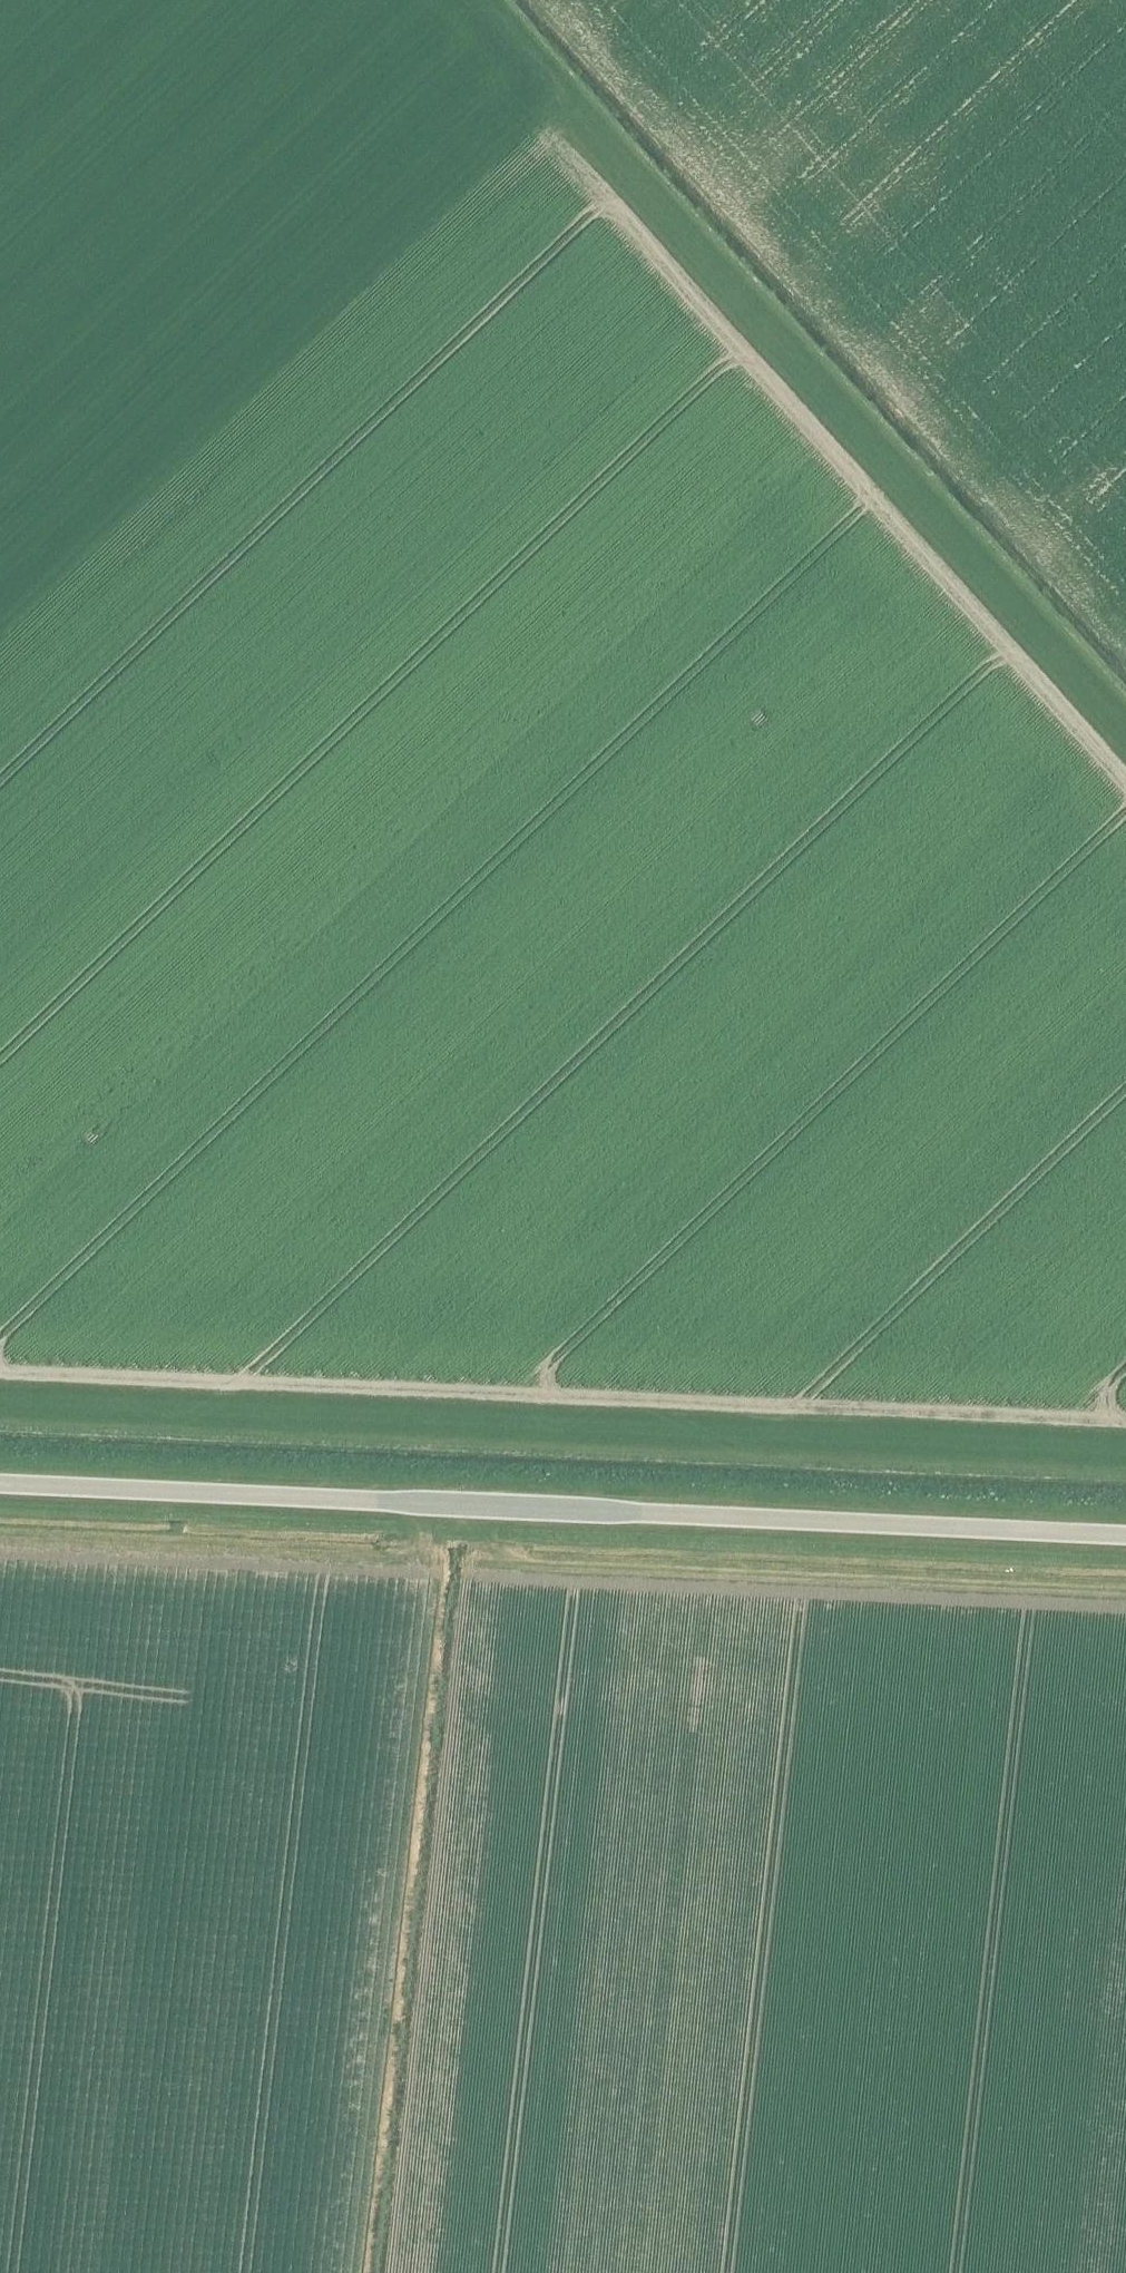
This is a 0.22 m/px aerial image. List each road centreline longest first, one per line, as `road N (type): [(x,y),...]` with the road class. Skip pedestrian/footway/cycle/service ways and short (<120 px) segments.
road 1 (unclassified): [(1125,1535),(0,1483)]

